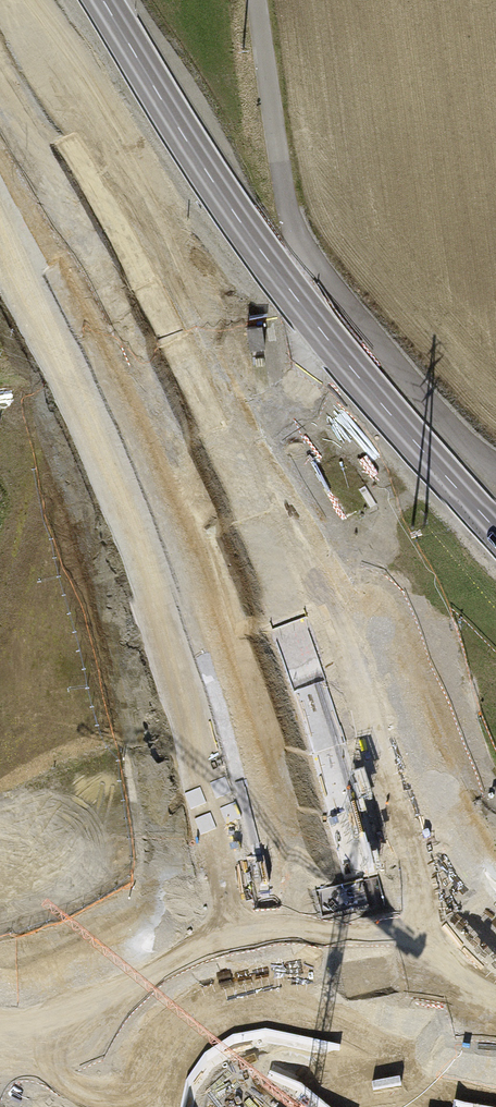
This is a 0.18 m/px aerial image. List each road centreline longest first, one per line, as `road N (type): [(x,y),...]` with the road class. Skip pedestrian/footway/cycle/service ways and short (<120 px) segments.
road 1 (primary): [(495,530),(297,299),(103,0)]
road 2 (primary): [(301,595),(218,438),(0,74)]
road 3 (primary): [(482,981),(437,907),(402,773),(352,655),(301,595)]
road 4 (primary): [(301,595),(308,636),(358,763),(377,850),(380,894),(345,984)]
road 5 (track): [(295,236),(442,419),(495,466)]
road 6 (primary): [(257,1061),(162,1074),(0,1054)]
road 7 (unclassified): [(295,236),(257,0)]
road 8 (primary): [(482,981),(405,970),(345,984)]

